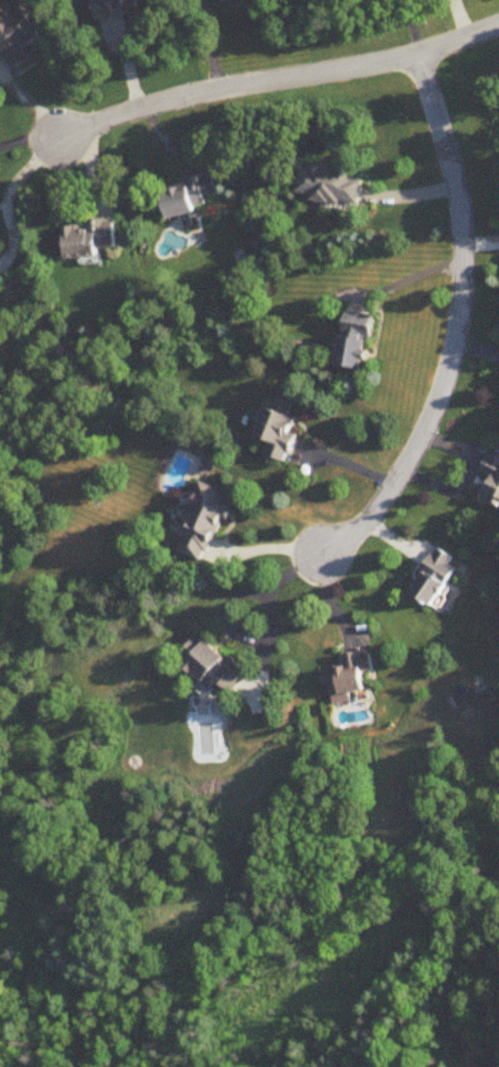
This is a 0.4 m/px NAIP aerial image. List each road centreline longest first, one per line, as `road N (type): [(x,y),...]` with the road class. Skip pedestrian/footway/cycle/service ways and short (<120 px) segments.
road 1 (residential): [(417,54),(452,168),(464,242),(461,311),(439,393),(407,465),(328,557)]
road 2 (residential): [(498,24),(417,54),(159,103),(68,142)]

